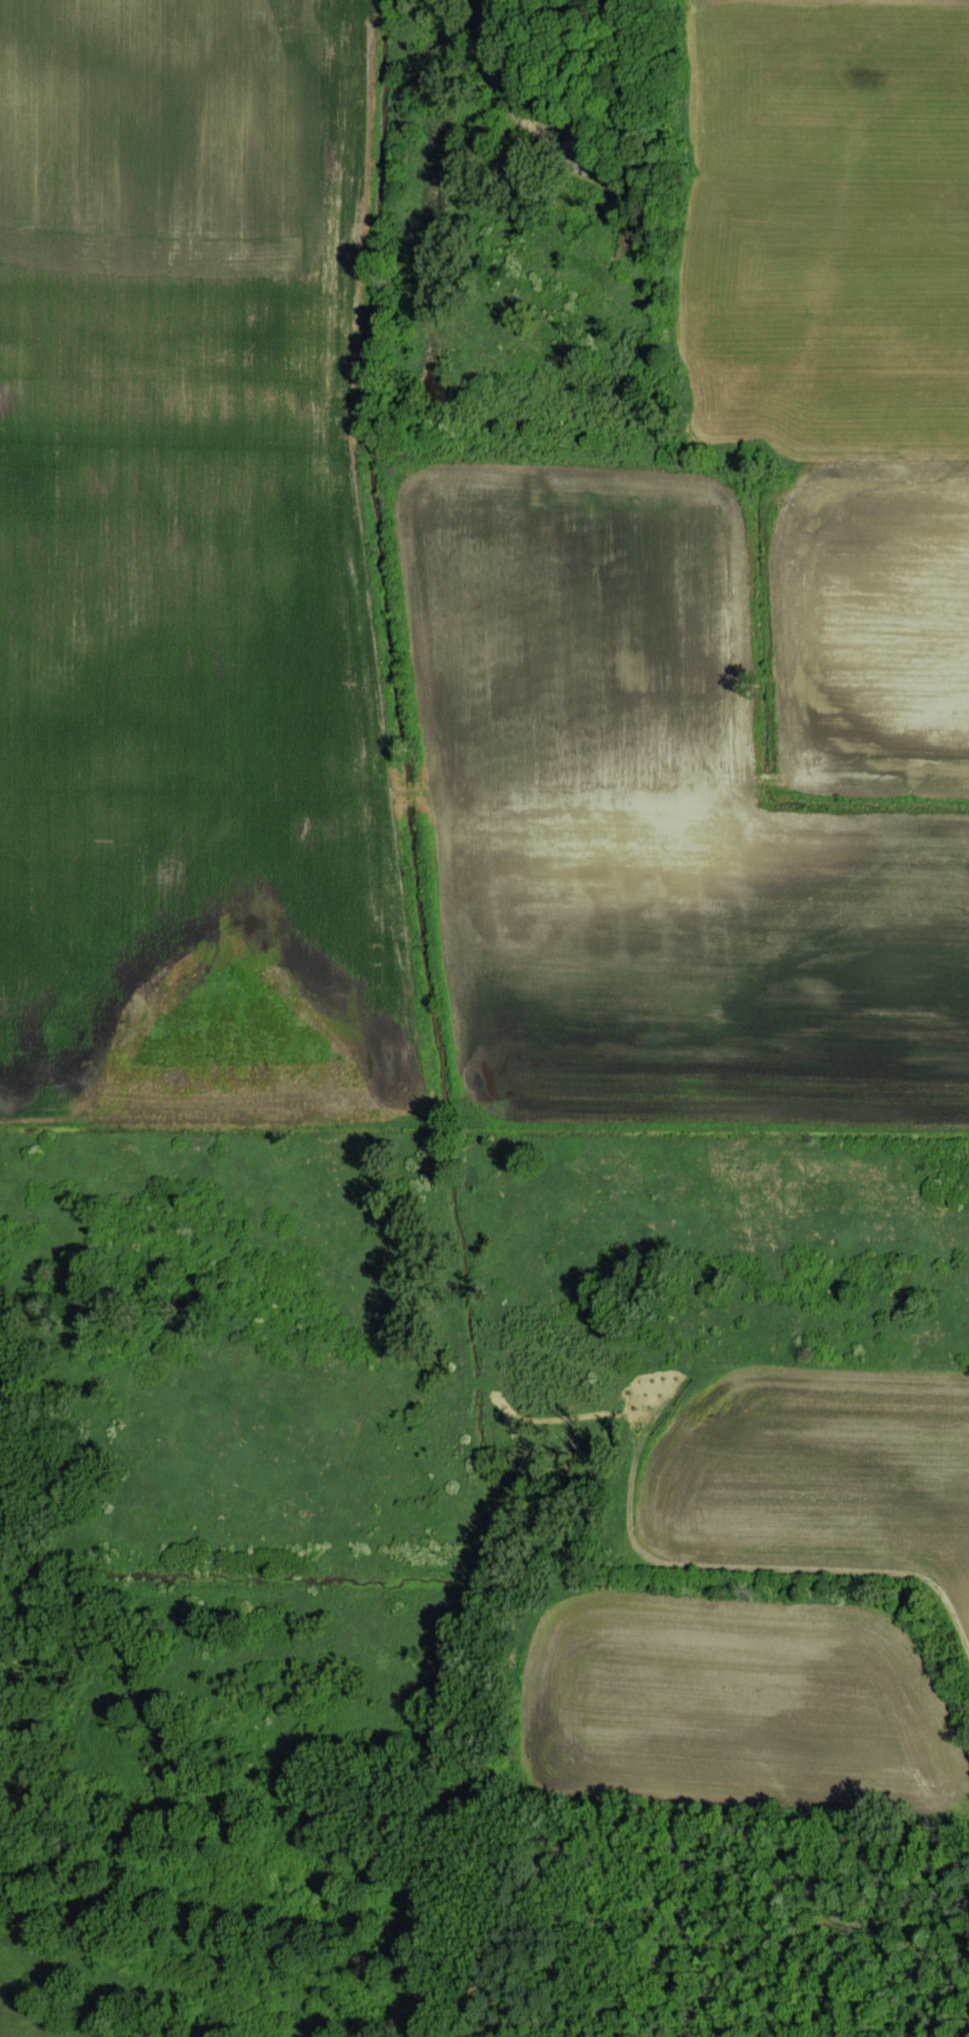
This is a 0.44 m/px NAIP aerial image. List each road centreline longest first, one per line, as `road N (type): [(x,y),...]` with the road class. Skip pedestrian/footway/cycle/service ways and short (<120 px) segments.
road 1 (residential): [(491,0),(491,77),(525,126)]

